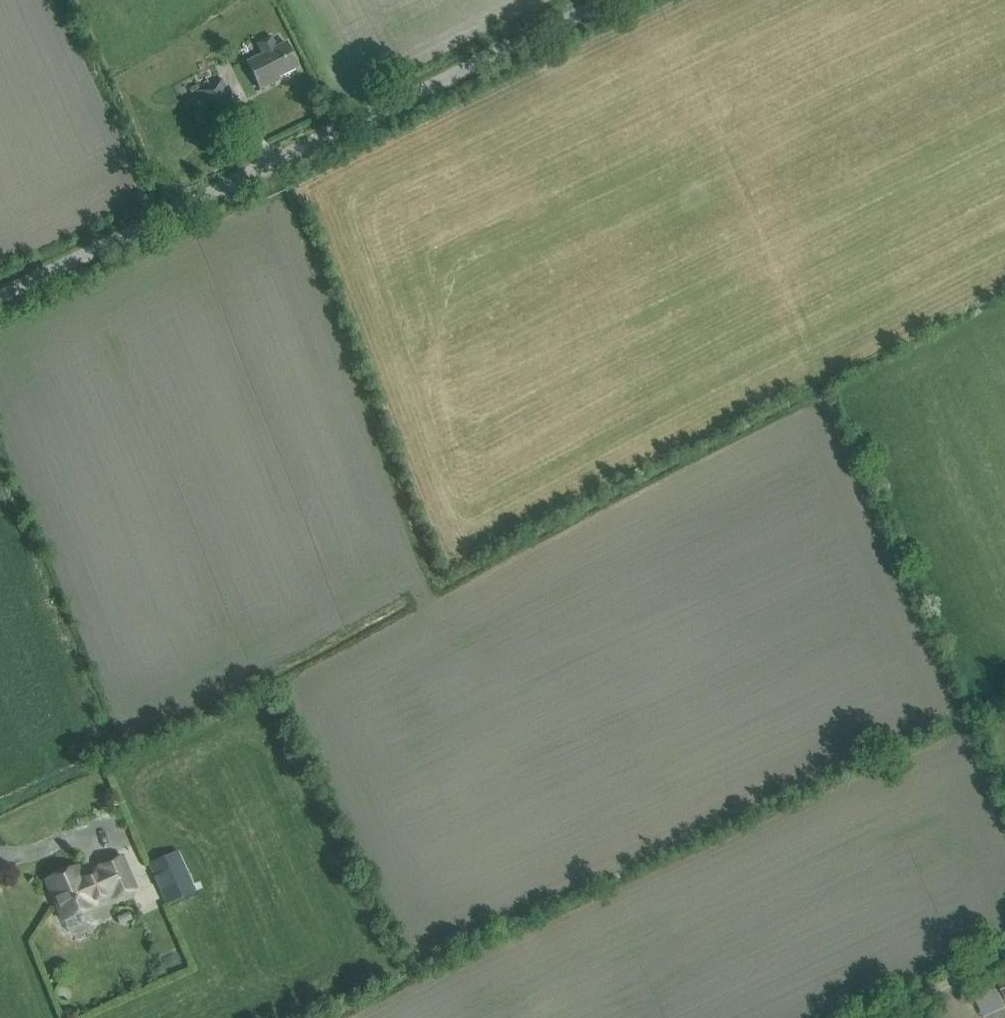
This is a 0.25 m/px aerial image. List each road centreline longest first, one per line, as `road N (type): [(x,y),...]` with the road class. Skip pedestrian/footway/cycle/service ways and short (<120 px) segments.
road 1 (unclassified): [(0,297),(609,0)]
road 2 (unclassified): [(883,1017),(1004,961)]

